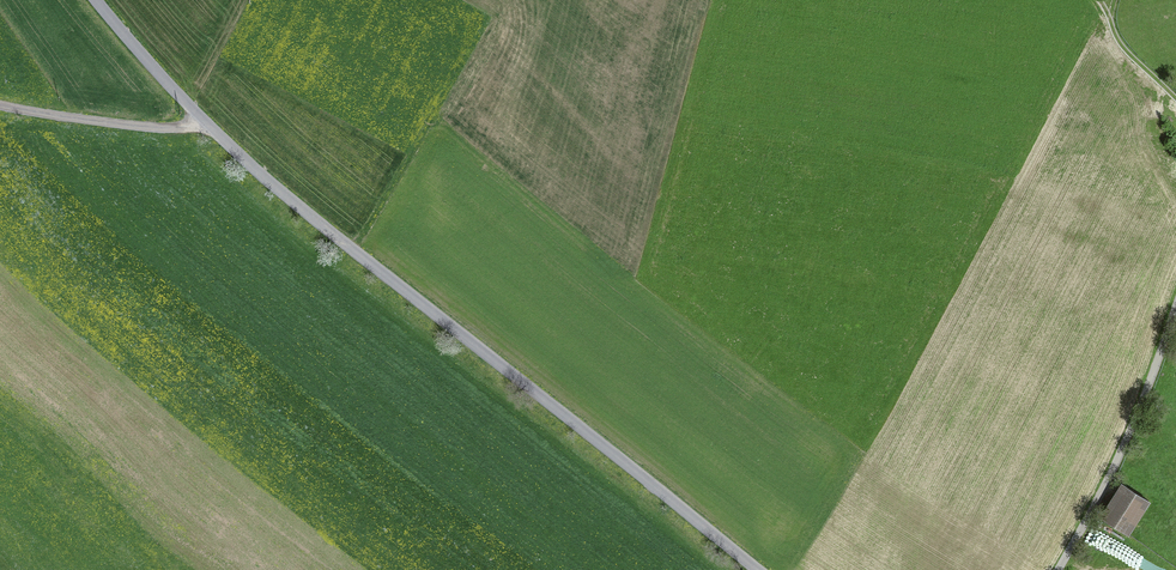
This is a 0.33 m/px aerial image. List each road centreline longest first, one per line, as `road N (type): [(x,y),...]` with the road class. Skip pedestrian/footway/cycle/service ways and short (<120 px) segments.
road 1 (unclassified): [(96,0),(202,121),(269,182),(759,569)]
road 2 (track): [(202,121),(161,127),(0,105)]
road 3 (track): [(1175,97),(1123,45),(1100,0)]

